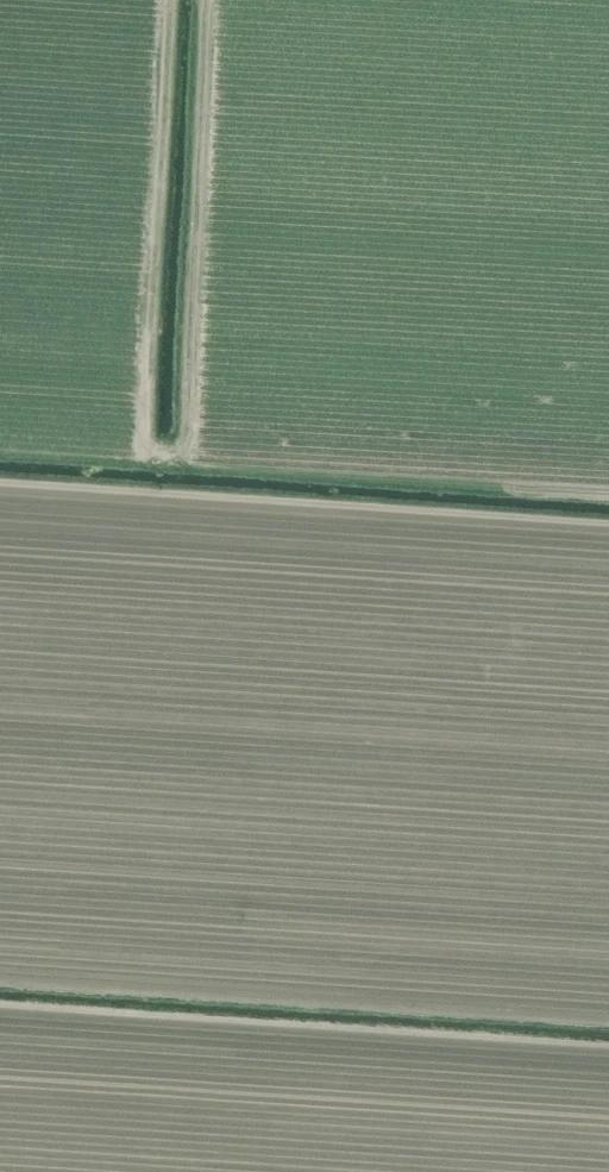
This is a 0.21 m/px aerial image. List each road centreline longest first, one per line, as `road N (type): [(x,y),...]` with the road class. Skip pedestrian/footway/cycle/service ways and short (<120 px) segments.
road 1 (track): [(0,487),(608,526)]

